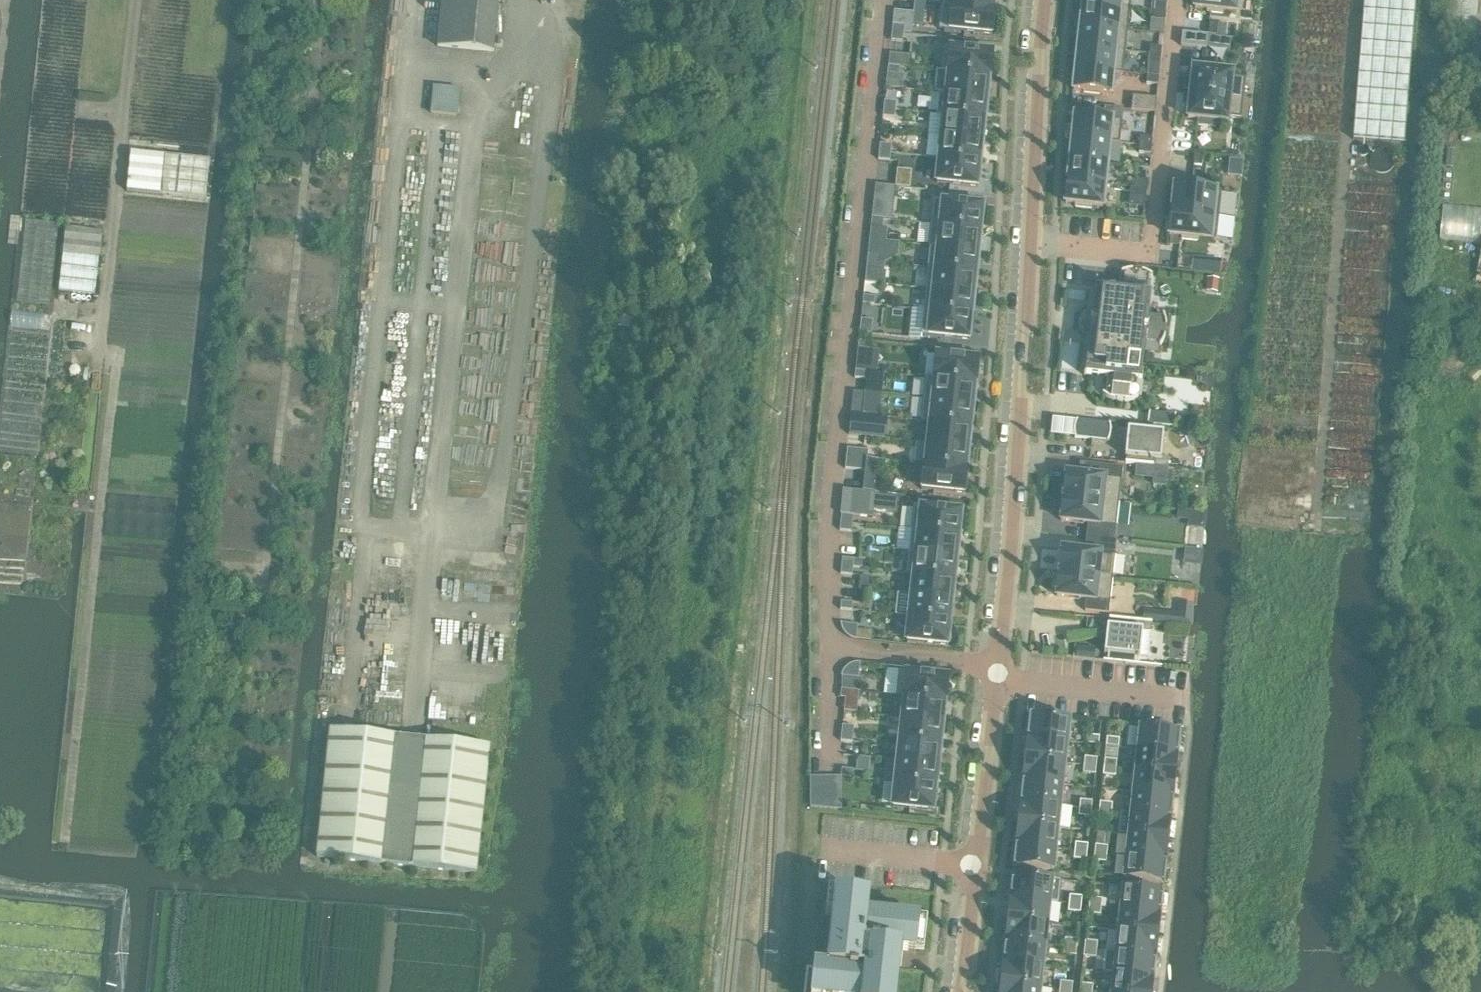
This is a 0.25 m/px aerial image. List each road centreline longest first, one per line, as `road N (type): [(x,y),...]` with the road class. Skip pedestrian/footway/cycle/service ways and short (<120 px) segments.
road 1 (tertiary): [(957,991),(1008,511),(1042,0)]
road 2 (track): [(1313,523),(1350,0)]

